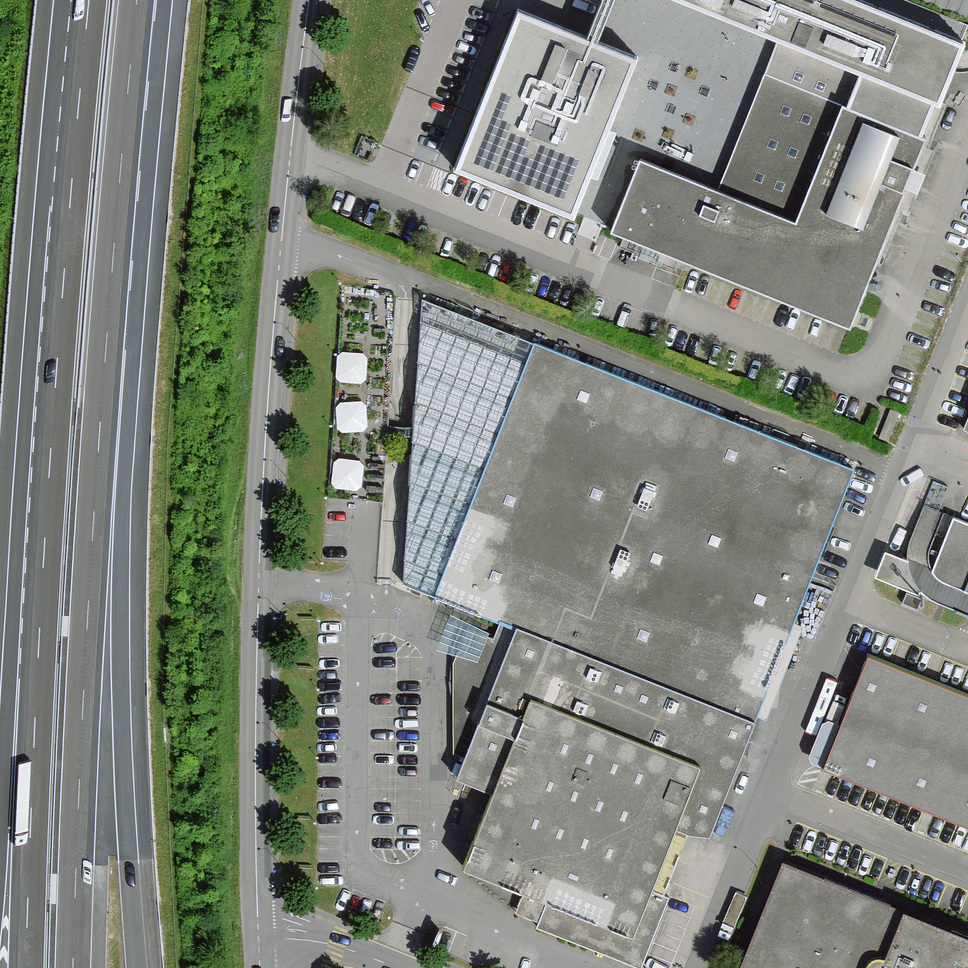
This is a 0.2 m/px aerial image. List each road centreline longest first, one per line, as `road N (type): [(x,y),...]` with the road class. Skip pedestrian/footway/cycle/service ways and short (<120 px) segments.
road 1 (residential): [(307,0),(258,579),(257,929)]
road 2 (motorway): [(89,0),(38,641)]
road 3 (motorway): [(74,967),(108,337)]
road 4 (motorway): [(137,967),(108,337)]
road 5 (motorway): [(108,337),(137,0)]
road 6 (motorway): [(38,641),(25,967)]
road 7 (motorway): [(38,641),(0,887)]
road 8 (unclassified): [(257,929),(395,967)]

